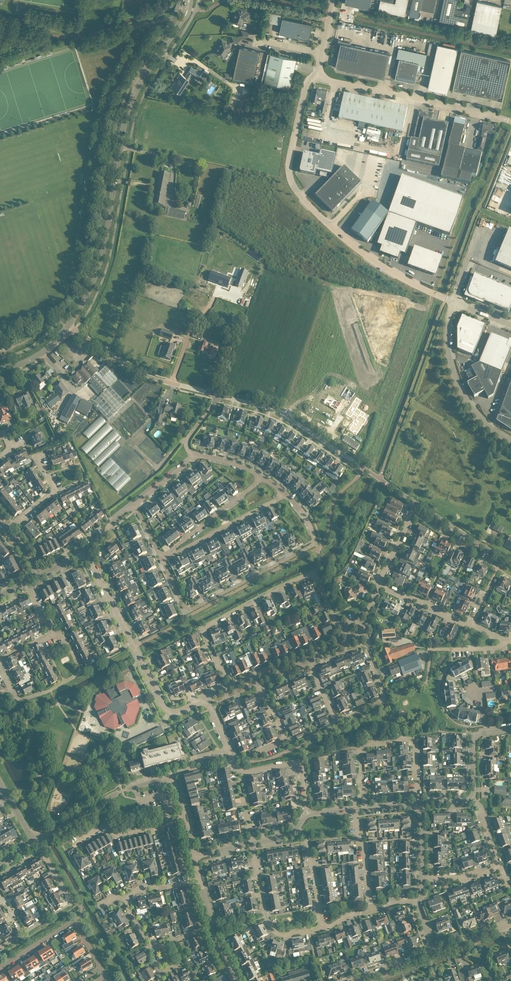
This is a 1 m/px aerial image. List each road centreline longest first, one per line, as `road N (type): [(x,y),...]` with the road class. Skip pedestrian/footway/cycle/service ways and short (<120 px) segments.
road 1 (tertiary): [(66,328),(102,257),(134,94),(190,0)]
road 2 (unclassified): [(322,75),(310,83),(293,183),(379,264),(454,302)]
road 3 (residential): [(284,493),(316,543),(274,567),(187,612),(161,560)]
road 4 (residential): [(233,685),(203,629),(217,620),(315,573),(345,628)]
road 5 (unclassified): [(416,503),(290,419),(218,395)]
road 6 (unclassified): [(206,703),(175,712),(164,707),(84,557)]
road 7 (unclassified): [(510,122),(322,75)]
road 8 (residential): [(419,806),(414,742),(407,738),(361,744),(365,810)]
road 9 (unclassified): [(306,815),(301,769),(236,767),(206,703)]
road 10 (residential): [(311,664),(336,718),(377,704),(384,692),(362,635)]
road 11 (unclassified): [(454,302),(449,356),(462,395),(510,442)]
road 12 (residential): [(284,493),(161,560)]
road 13 (residential): [(253,844),(272,929),(323,929)]
road 14 (residential): [(0,968),(75,924),(101,968)]
road 15 (residential): [(161,560),(263,477)]
road 16 (residential): [(23,935),(72,903),(38,843)]
road 17 (unclassified): [(172,384),(139,373),(66,328)]

